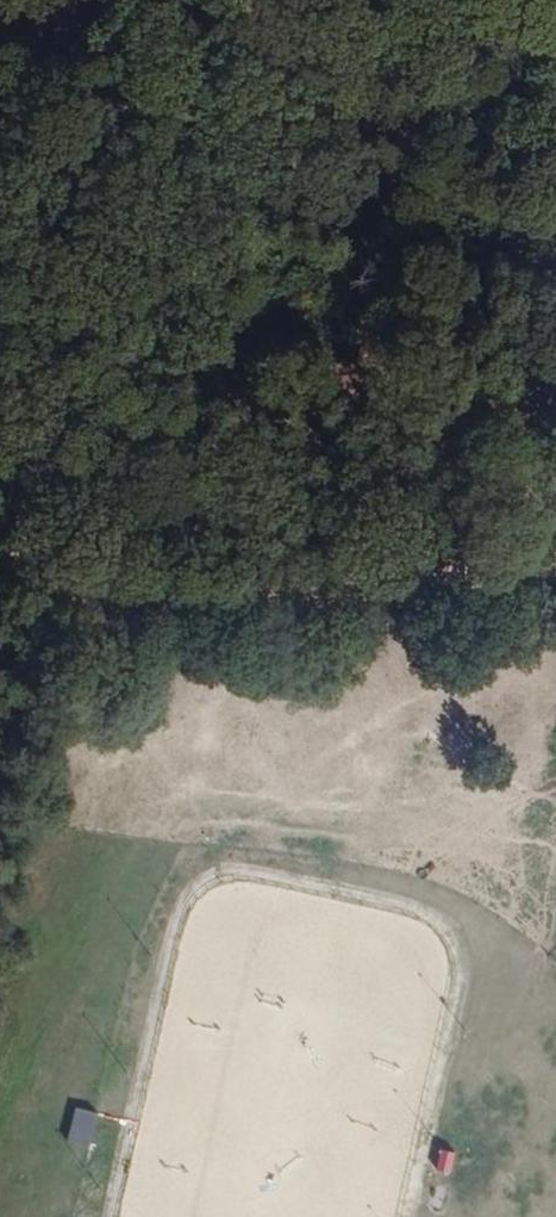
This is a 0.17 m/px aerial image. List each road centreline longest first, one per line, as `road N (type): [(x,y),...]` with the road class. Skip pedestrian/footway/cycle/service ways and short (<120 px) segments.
road 1 (track): [(0,526),(220,607),(477,594),(555,578)]

